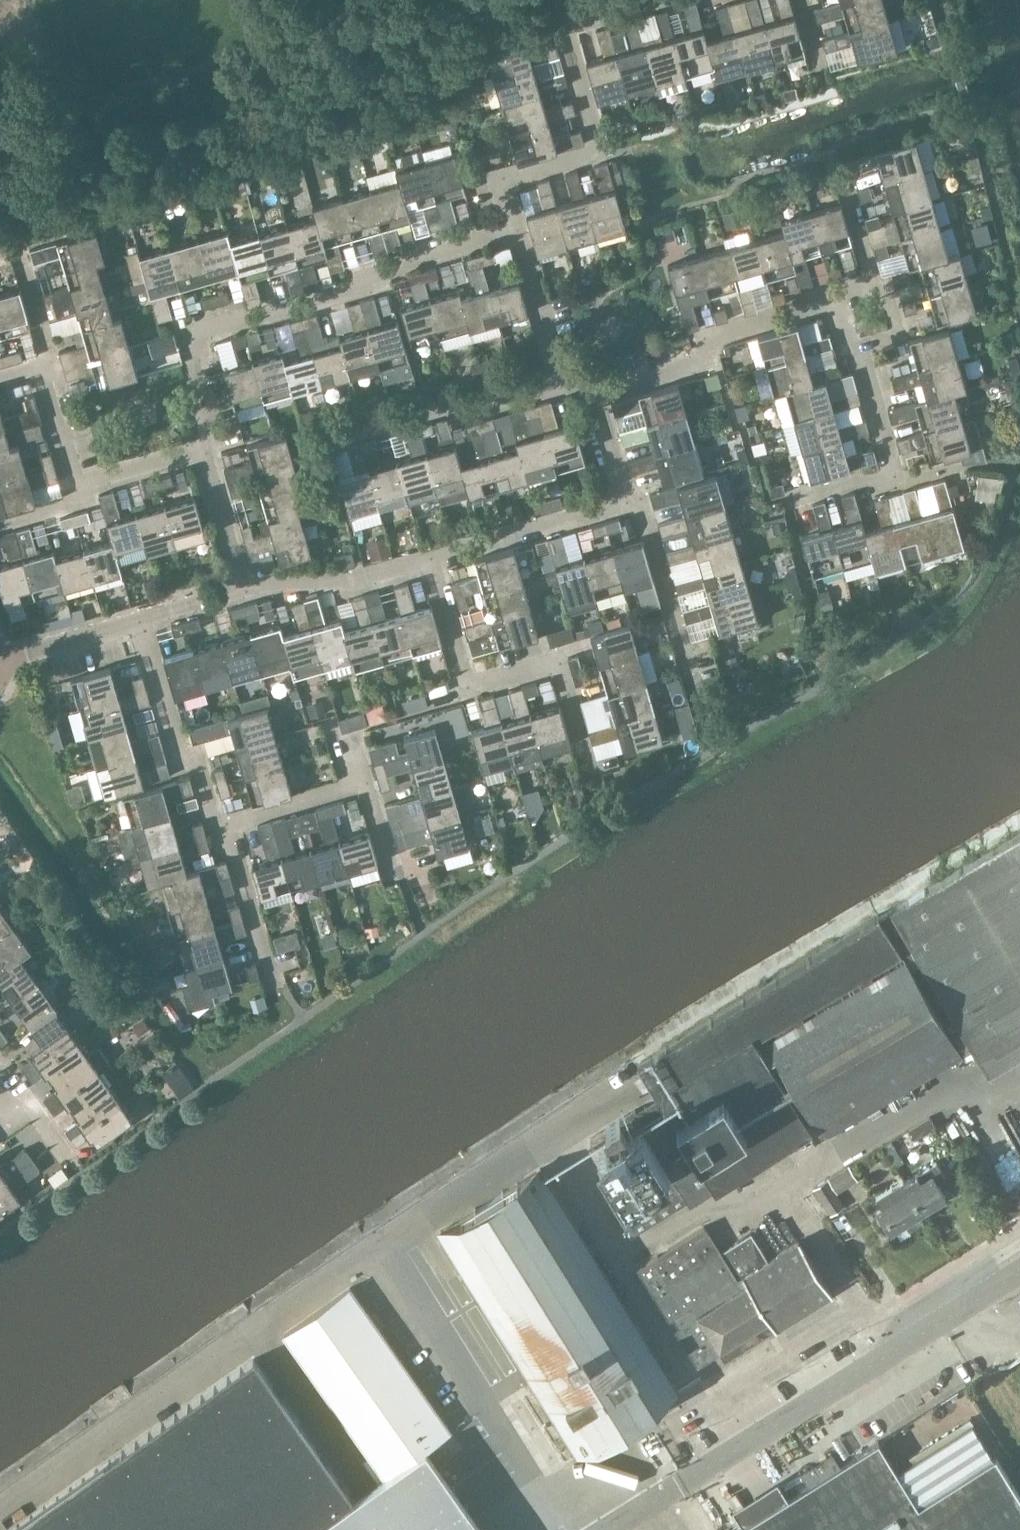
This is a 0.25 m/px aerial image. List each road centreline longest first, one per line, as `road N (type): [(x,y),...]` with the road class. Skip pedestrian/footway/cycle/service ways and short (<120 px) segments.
road 1 (residential): [(208,448),(186,339),(323,300),(515,227)]
road 2 (unclassified): [(685,1481),(1019,1273)]
road 3 (residential): [(515,227),(500,179),(600,150),(565,28),(661,0)]
road 4 (residential): [(589,771),(558,661),(469,686),(430,557)]
road 5 (residential): [(837,300),(712,335),(700,363),(593,394)]
road 6 (residential): [(324,442),(441,408),(470,412),(563,386)]
road 7 (residential): [(217,825),(197,762),(180,759),(139,621)]
road 8 (residential): [(430,557),(626,502)]
road 9 (residential): [(692,678),(640,498),(626,502)]
road 10 (residential): [(245,589),(349,580),(430,557)]
road 11 (residential): [(274,985),(235,855),(217,825)]
road 12 (residential): [(563,386),(515,227)]
road 13 (residential): [(359,783),(217,825)]
road 14 (residential): [(245,589),(208,448)]
road 15 (residential): [(0,660),(139,621)]
road 16 (residential): [(74,486),(208,448)]
road 17 (residential): [(897,477),(851,348)]
road 18 (residential): [(0,17),(131,0)]
road 19 (residential): [(74,486),(45,393),(48,360)]

